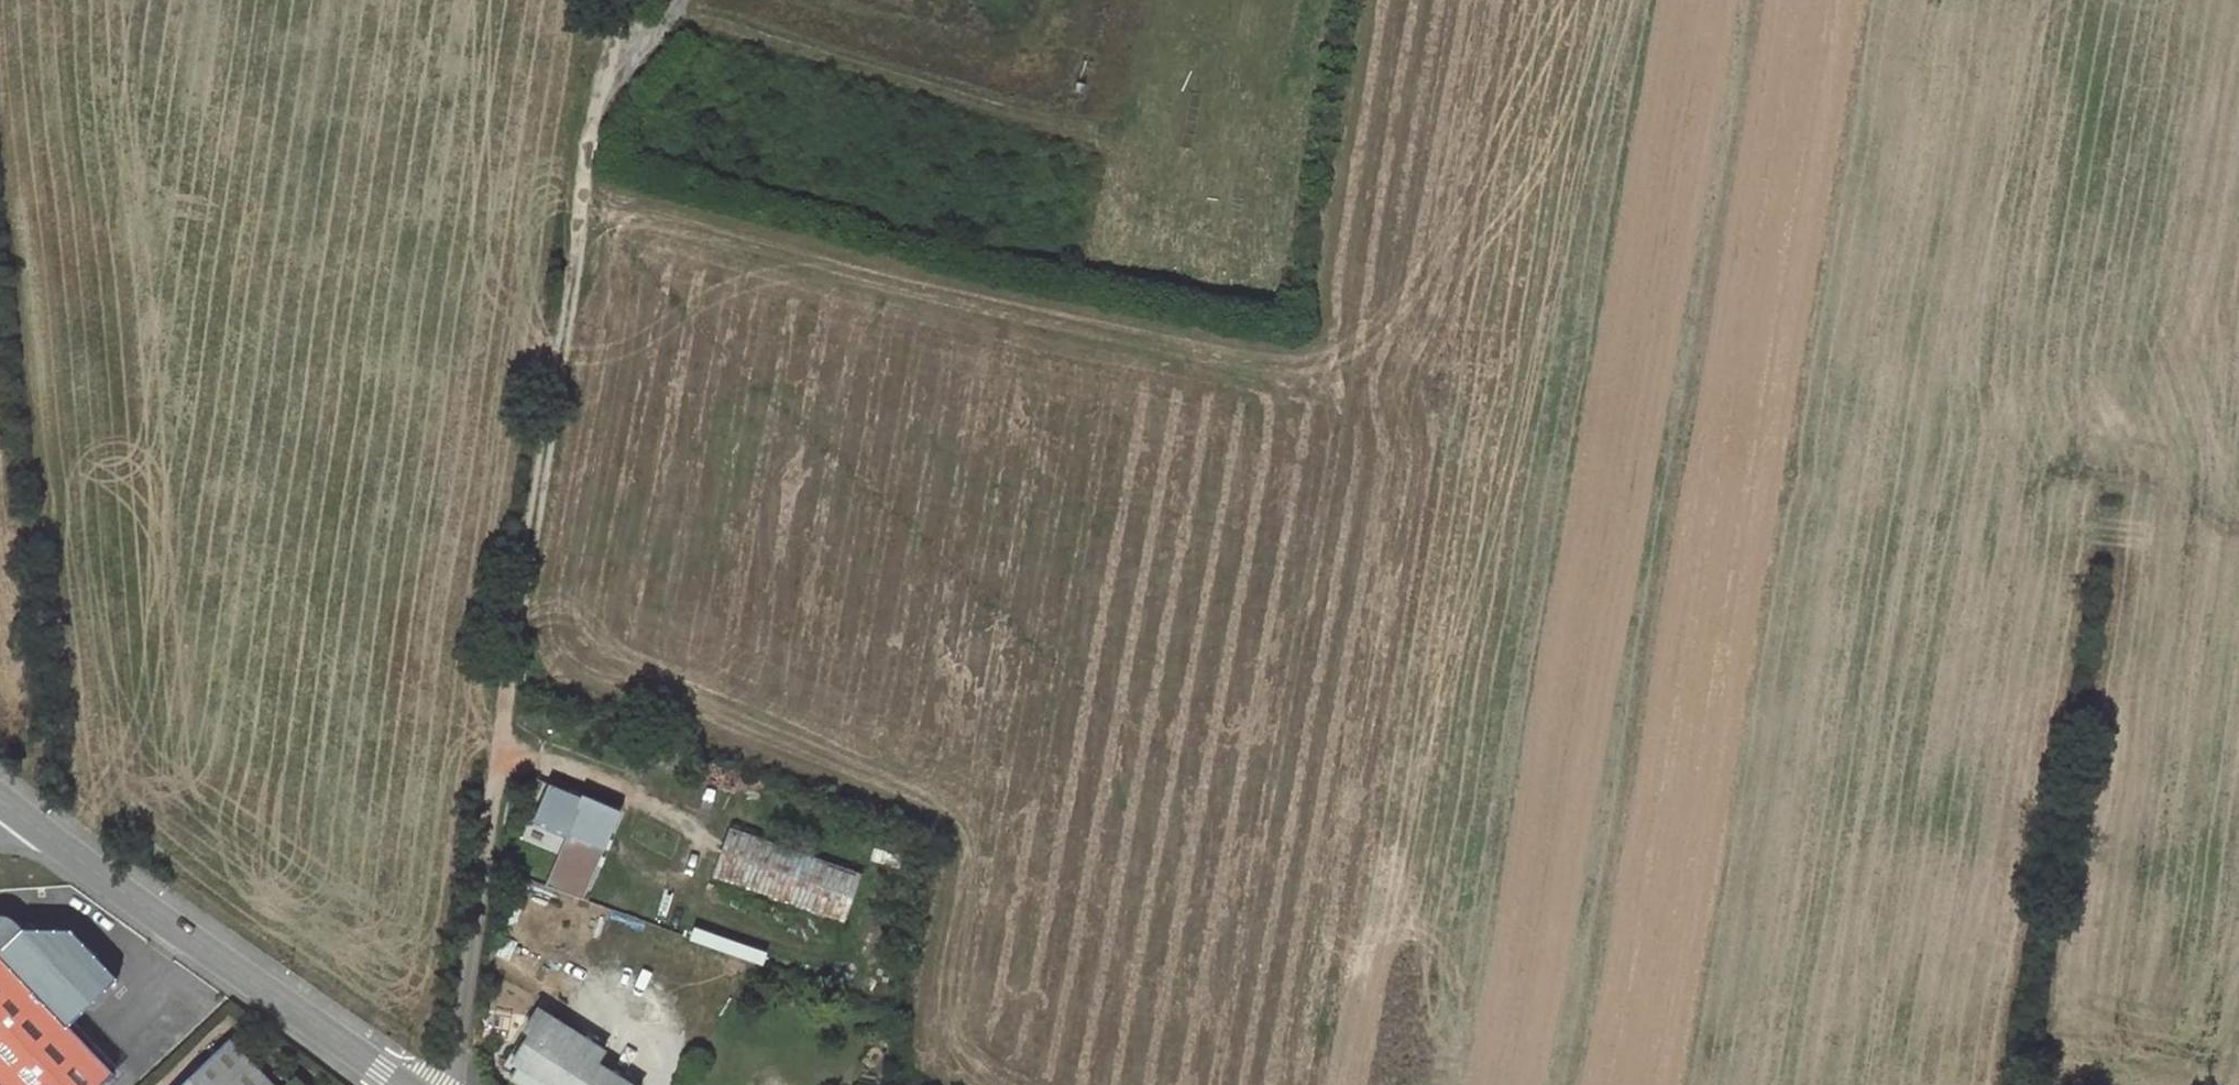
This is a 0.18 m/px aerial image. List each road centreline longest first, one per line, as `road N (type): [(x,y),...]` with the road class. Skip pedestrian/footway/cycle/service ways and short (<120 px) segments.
road 1 (track): [(453,1084),(578,252),(587,136),(616,0)]
road 2 (unclassified): [(0,801),(399,1084)]

